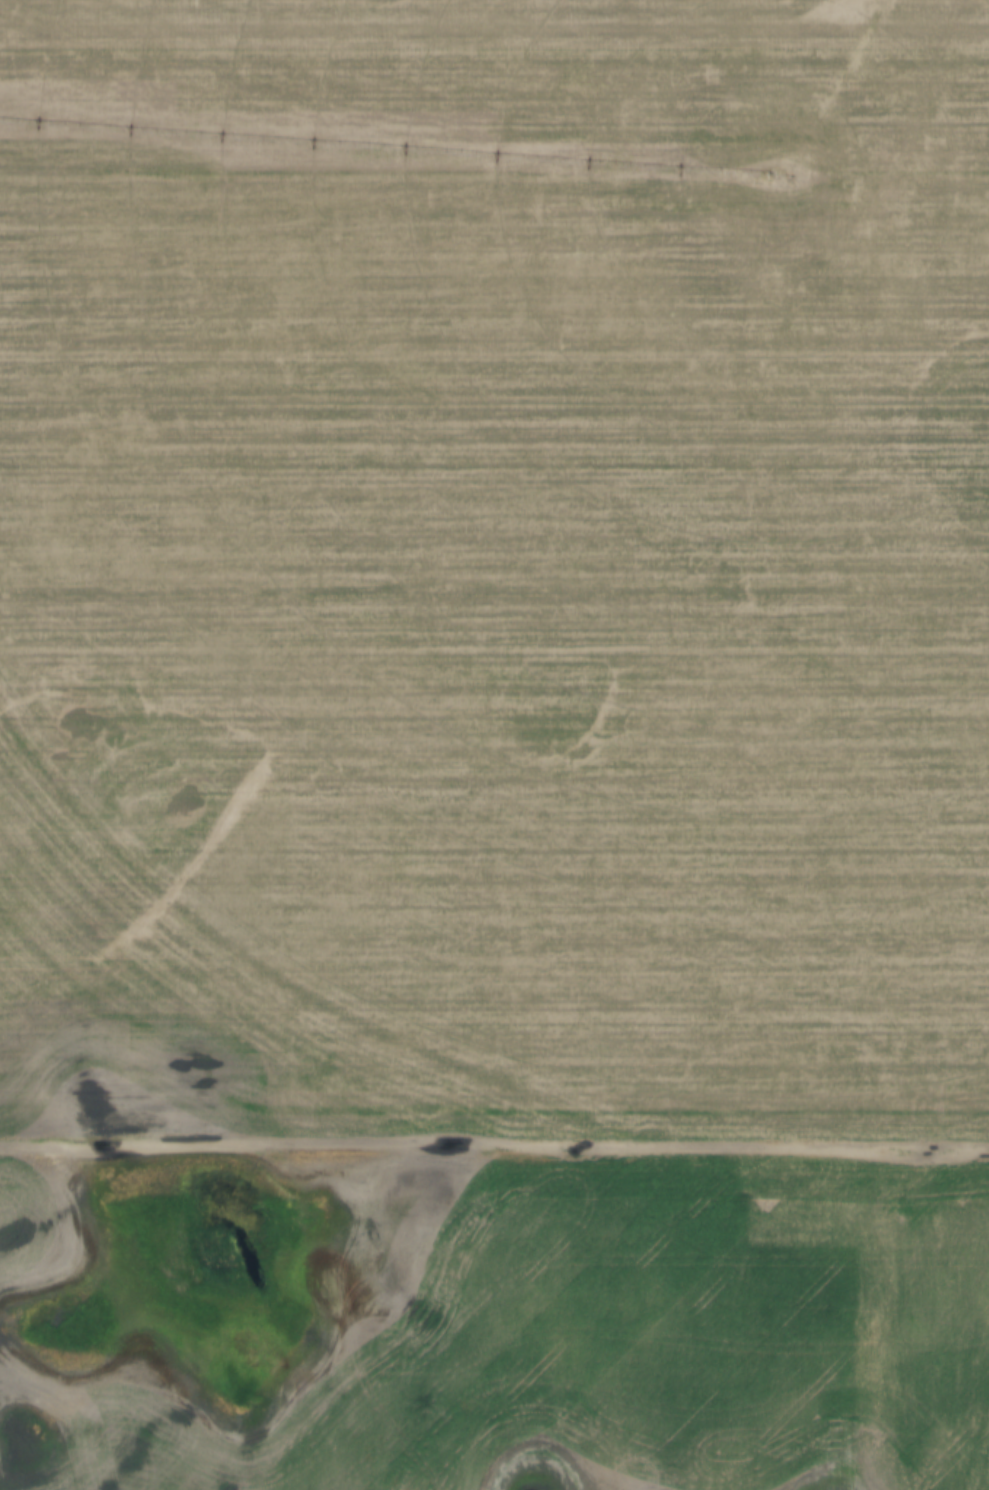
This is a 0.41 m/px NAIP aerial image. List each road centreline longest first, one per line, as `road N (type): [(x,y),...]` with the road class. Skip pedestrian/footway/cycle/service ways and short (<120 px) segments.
road 1 (track): [(988,1144),(0,1146)]
road 2 (track): [(785,1144),(788,1489)]

